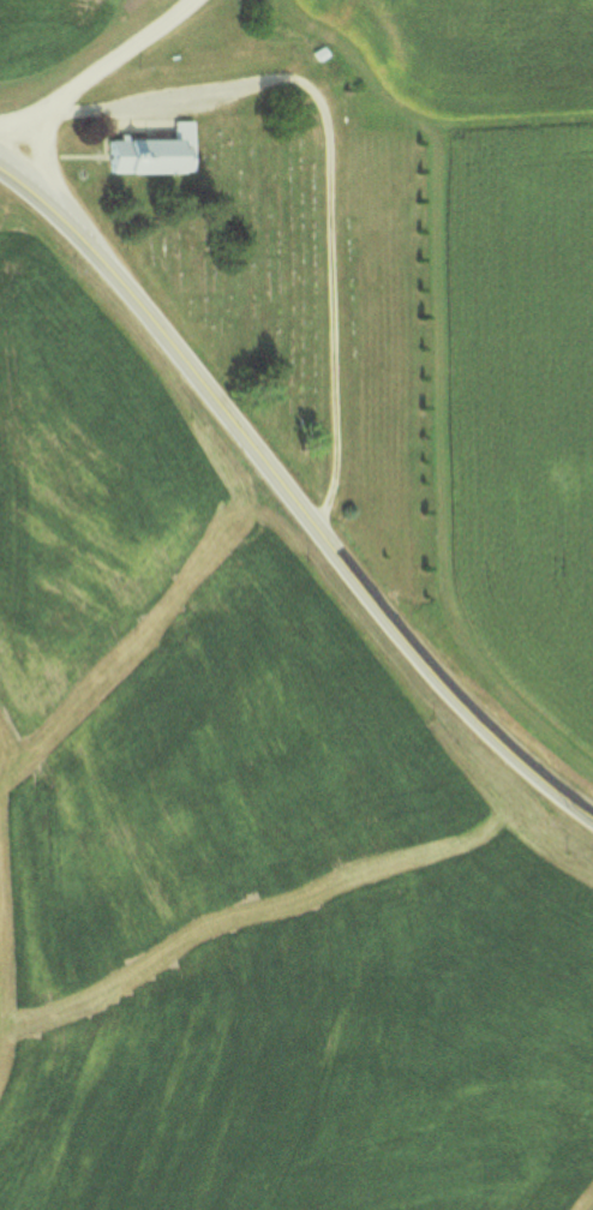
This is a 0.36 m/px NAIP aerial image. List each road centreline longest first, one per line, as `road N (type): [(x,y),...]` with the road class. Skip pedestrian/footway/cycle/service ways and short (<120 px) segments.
road 1 (primary): [(0,164),(79,233),(486,729),(592,817)]
road 2 (residential): [(0,155),(185,0)]

